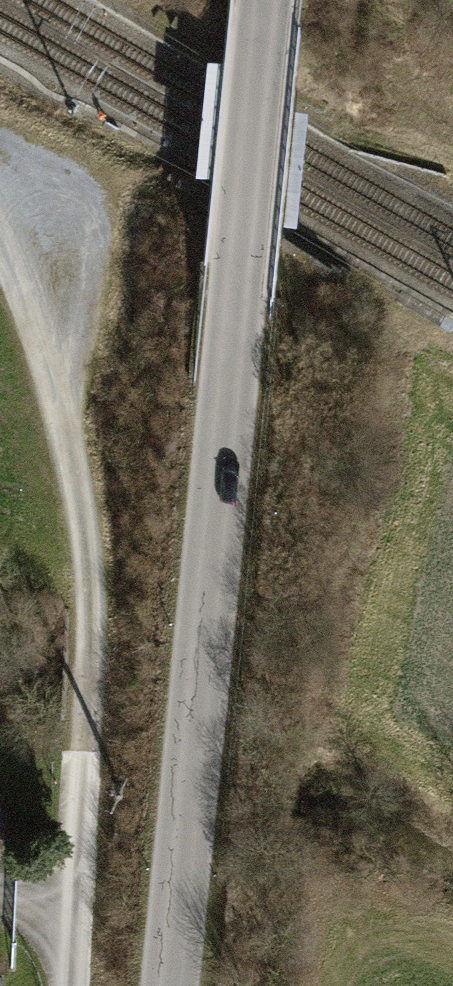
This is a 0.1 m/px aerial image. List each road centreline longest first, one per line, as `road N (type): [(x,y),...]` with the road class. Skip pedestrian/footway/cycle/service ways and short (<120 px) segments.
road 1 (tertiary): [(169,985),(265,0)]
road 2 (track): [(0,238),(18,274),(56,428),(88,612),(77,893)]

